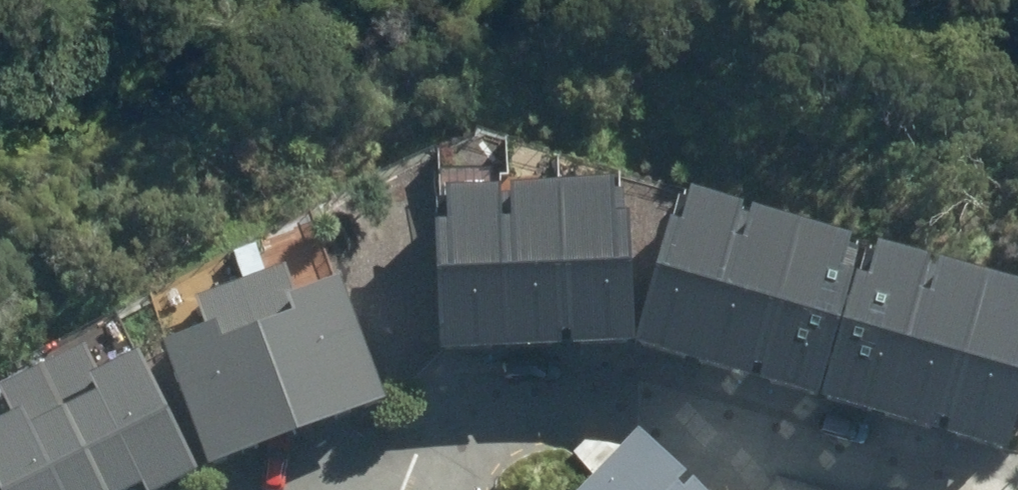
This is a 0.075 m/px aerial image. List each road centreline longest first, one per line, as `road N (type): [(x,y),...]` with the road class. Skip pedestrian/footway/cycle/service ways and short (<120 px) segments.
road 1 (residential): [(440,489),(466,432),(490,409),(573,388),(656,397),(703,423),(774,489)]

